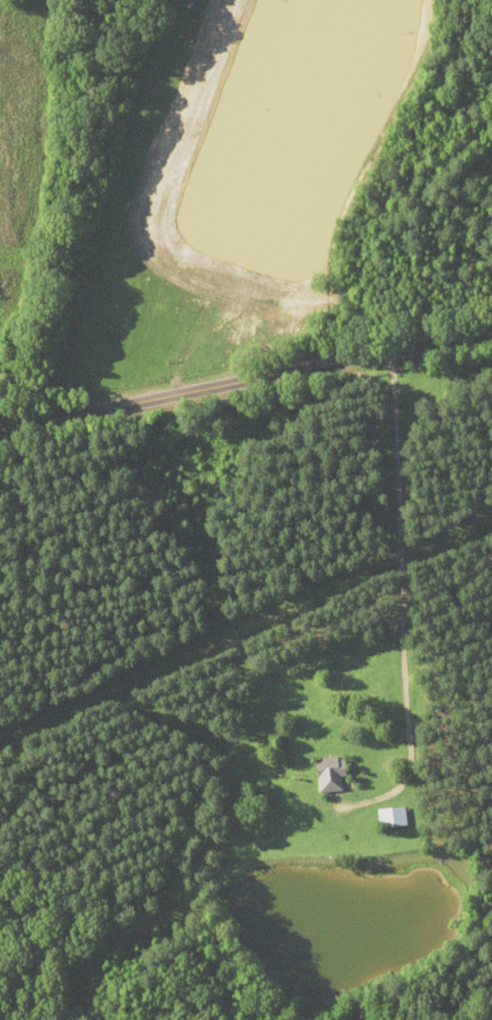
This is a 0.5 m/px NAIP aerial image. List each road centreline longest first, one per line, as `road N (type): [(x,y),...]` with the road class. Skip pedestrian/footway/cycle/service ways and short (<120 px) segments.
road 1 (tertiary): [(0,434),(491,332)]

